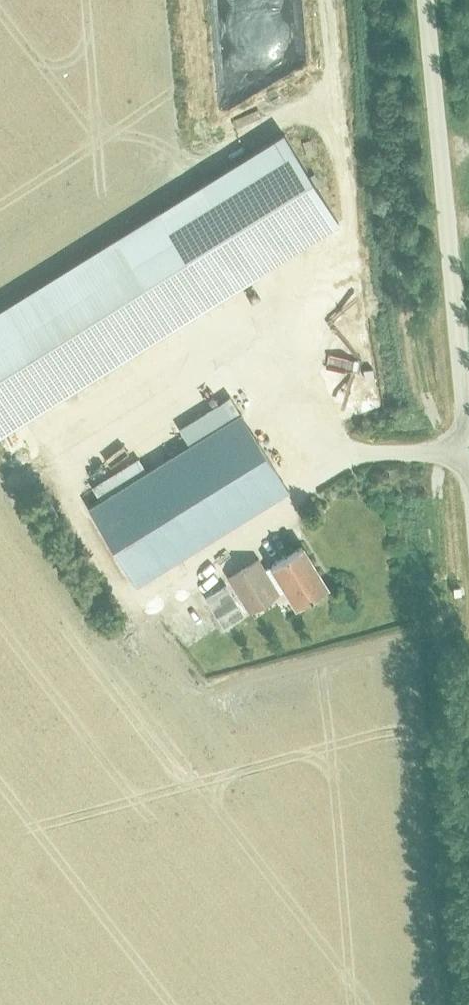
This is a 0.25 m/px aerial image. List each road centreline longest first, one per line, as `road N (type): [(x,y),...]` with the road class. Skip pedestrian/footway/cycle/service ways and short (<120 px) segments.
road 1 (tertiary): [(468,542),(416,0)]

